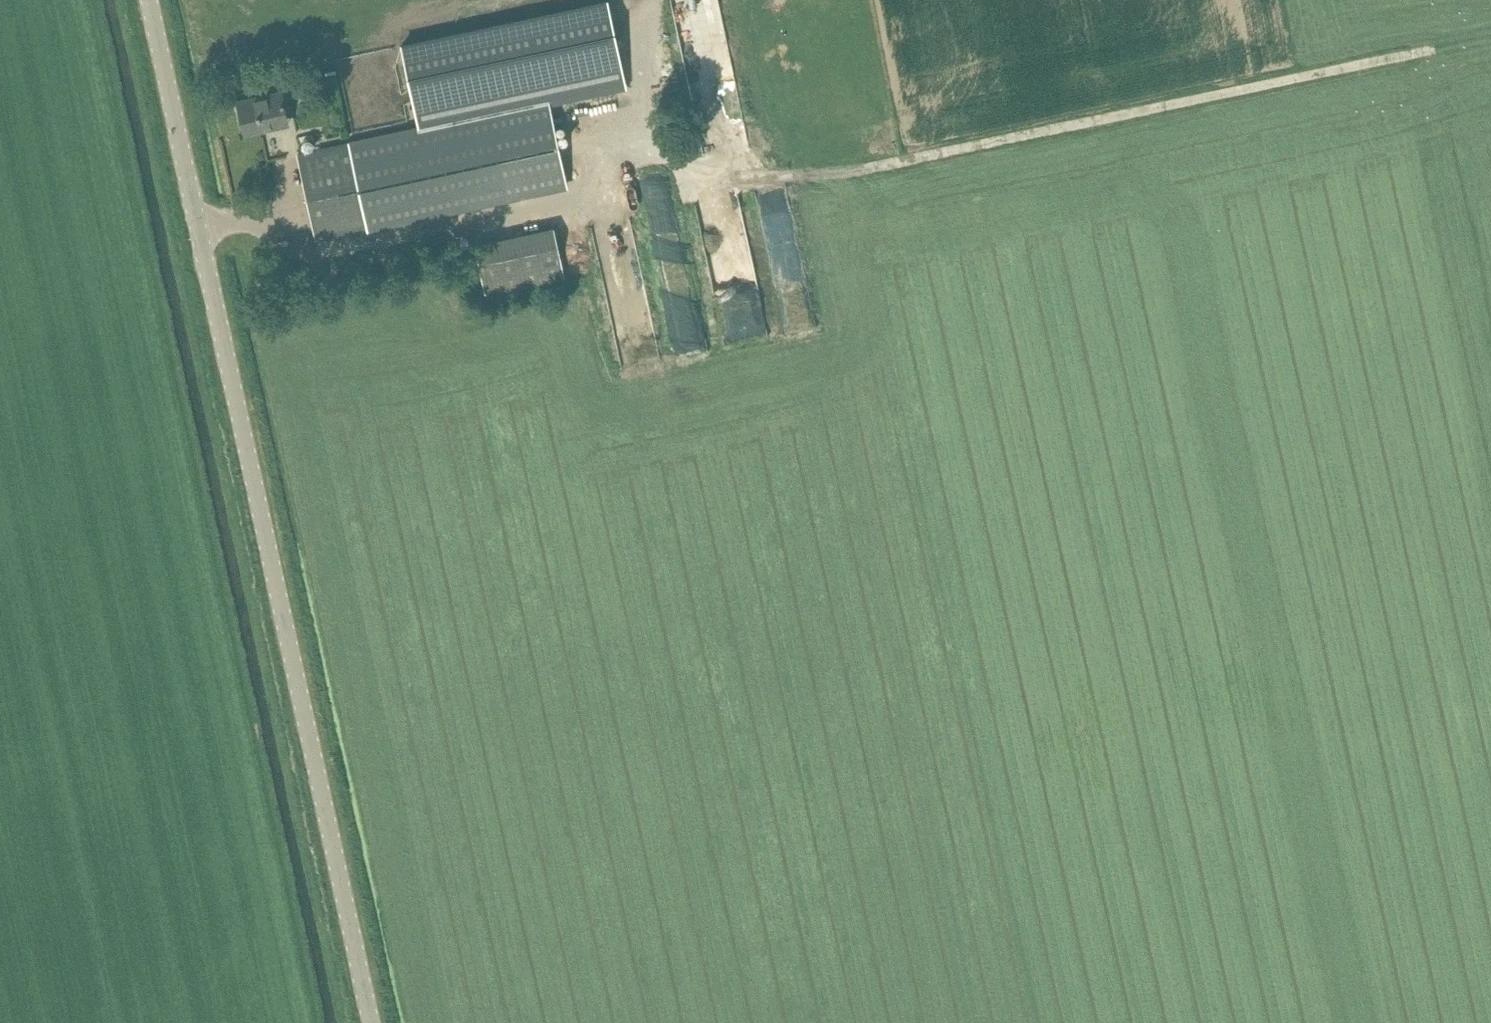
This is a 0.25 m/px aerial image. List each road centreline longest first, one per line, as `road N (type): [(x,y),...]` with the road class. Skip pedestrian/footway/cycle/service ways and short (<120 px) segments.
road 1 (unclassified): [(375,1022),(154,0)]

